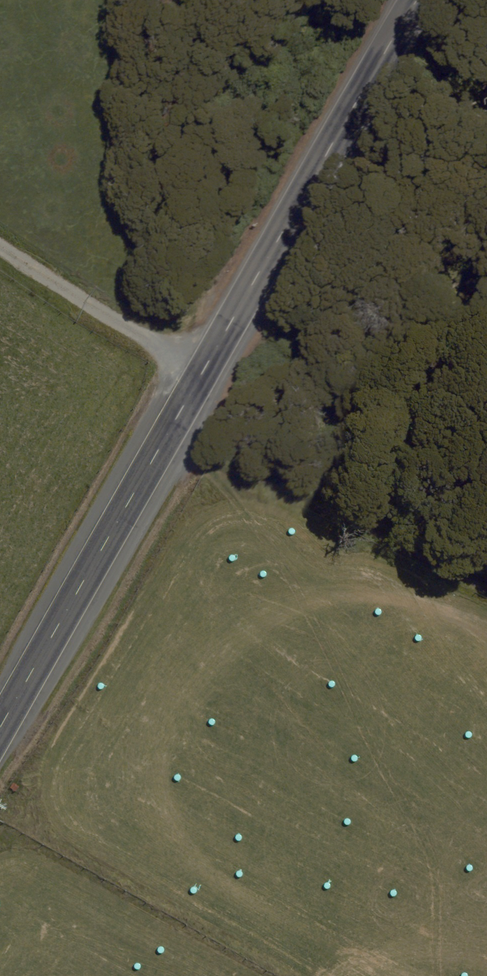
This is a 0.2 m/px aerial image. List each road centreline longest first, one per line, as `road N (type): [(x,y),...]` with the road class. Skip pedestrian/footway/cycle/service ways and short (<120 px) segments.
road 1 (primary): [(420,0),(0,730)]
road 2 (track): [(174,422),(486,582)]

